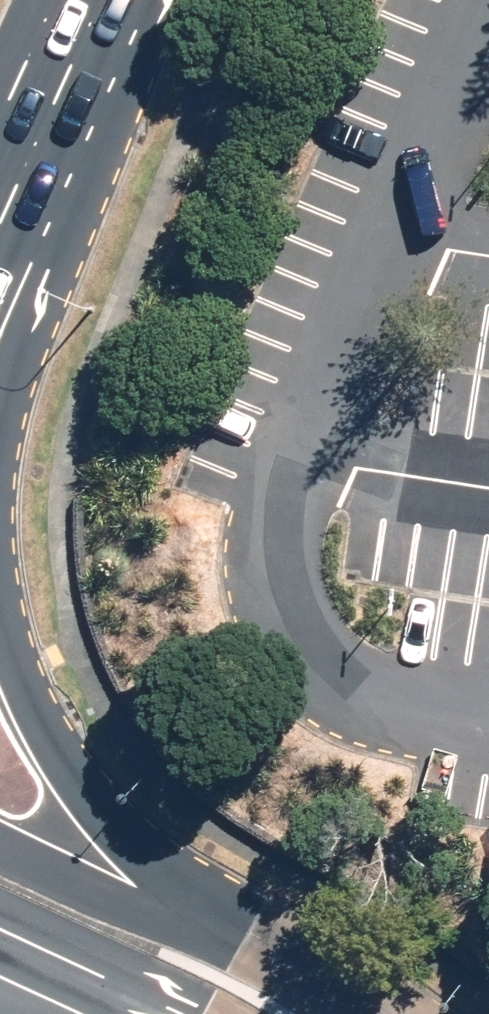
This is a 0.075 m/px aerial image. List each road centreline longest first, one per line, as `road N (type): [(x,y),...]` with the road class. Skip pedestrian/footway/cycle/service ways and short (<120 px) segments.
road 1 (primary): [(0,581),(48,705),(110,788),(216,885),(358,990)]
road 2 (primary): [(139,0),(6,386),(0,426)]
road 3 (unclassified): [(0,826),(231,924),(358,990)]
road 4 (primary): [(91,0),(0,190)]
road 5 (unclassified): [(147,1013),(0,946)]

